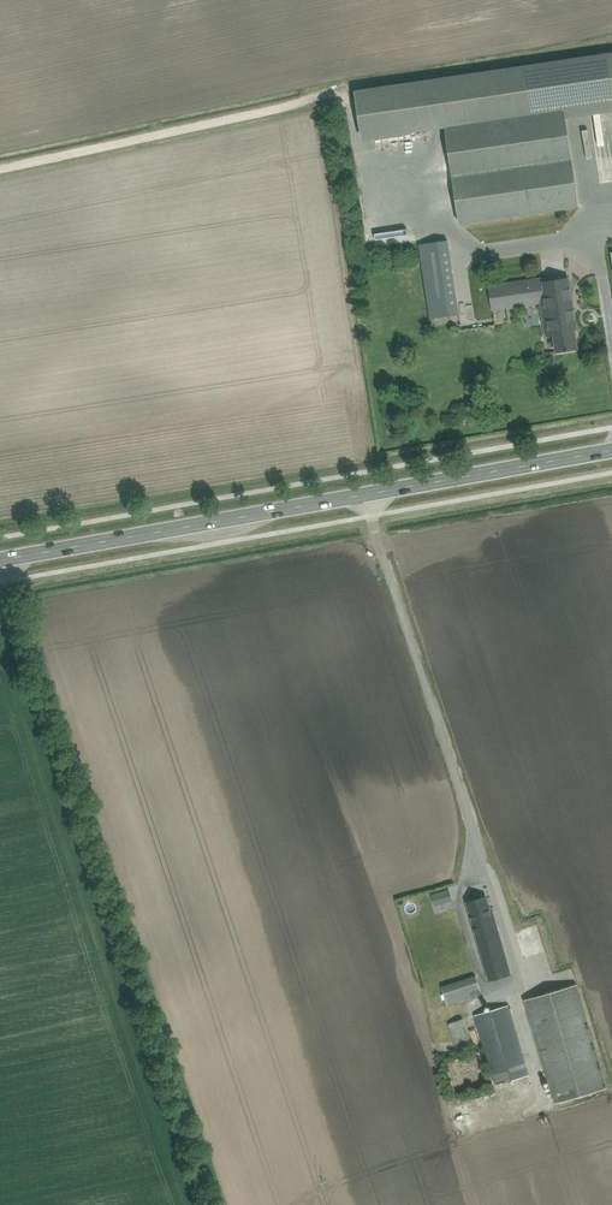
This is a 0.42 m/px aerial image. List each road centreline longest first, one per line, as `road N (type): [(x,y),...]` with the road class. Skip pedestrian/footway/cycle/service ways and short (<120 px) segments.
road 1 (track): [(611,48),(343,90),(0,169)]
road 2 (primary): [(0,559),(611,449)]

